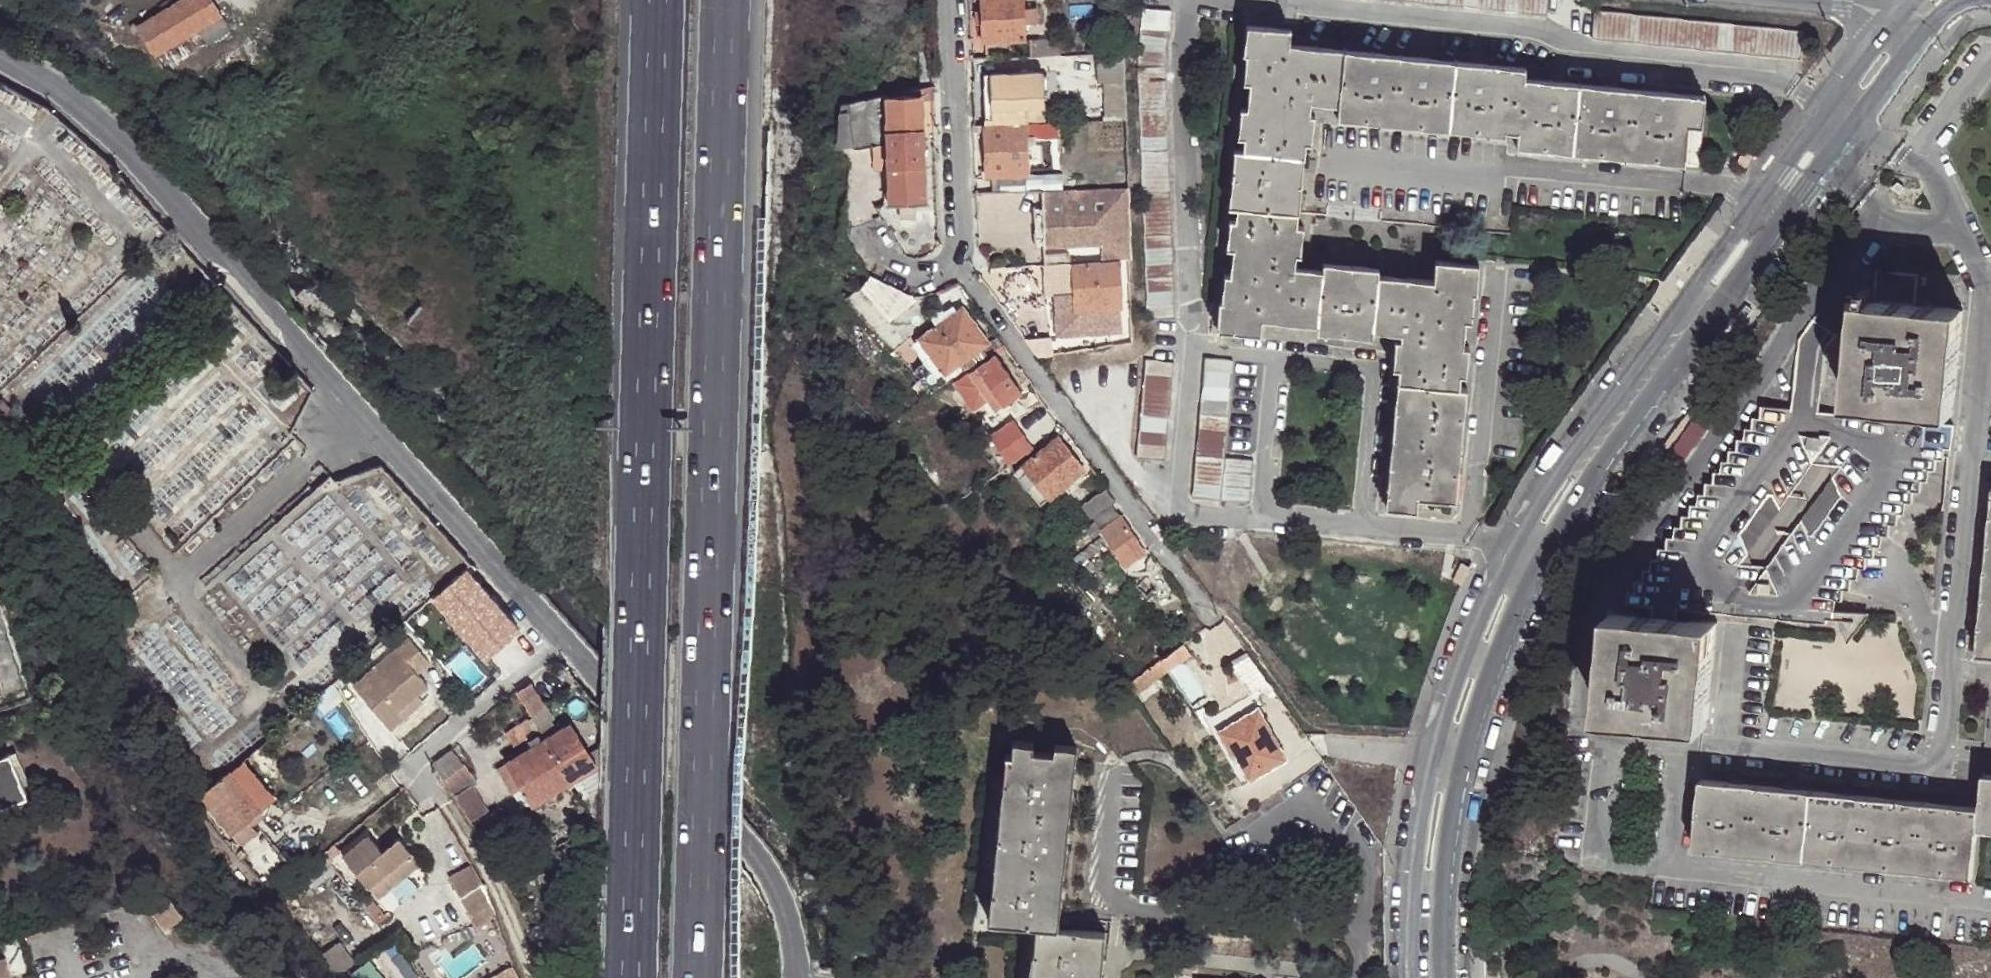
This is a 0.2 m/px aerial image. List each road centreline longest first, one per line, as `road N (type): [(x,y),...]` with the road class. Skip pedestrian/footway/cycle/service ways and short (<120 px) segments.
road 1 (residential): [(794,977),(780,897),(750,849),(198,225),(50,87),(0,58)]
road 2 (tertiary): [(1893,22),(1747,210),(1510,549),(1456,669),(1431,753),(1413,860),(1410,977)]
road 3 (tertiary): [(1443,977),(1448,851),(1464,762),(1497,663),(1542,567),(1704,328),(1919,41)]
road 4 (motorway): [(697,977),(722,0)]
road 5 (motorway): [(655,0),(631,977)]
road 6 (residential): [(955,264),(1206,615)]
road 7 (residential): [(948,0),(955,264)]
road 8 (residential): [(955,264),(934,276),(904,278),(887,268),(851,214)]

